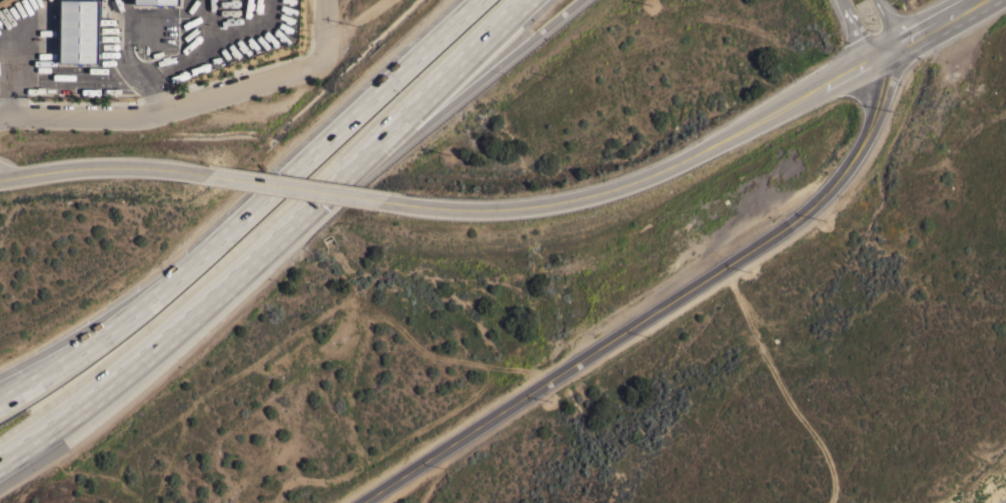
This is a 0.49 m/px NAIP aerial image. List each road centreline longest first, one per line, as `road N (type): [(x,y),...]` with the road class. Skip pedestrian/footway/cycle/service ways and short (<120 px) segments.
road 1 (secondary): [(364,502),(800,220),(832,190),(870,132),(883,88),(883,41)]
road 2 (primary): [(383,190),(543,196),(630,175),(956,0)]
road 3 (motorway): [(0,463),(80,409),(337,185)]
road 4 (motorway): [(476,0),(165,287)]
road 5 (residential): [(0,107),(153,104),(324,51)]
road 6 (motorway): [(337,185),(579,0)]
road 7 (motorway): [(337,185),(531,0)]
road 8 (primary): [(0,168),(94,156),(209,164)]
road 9 (motorway): [(165,287),(0,402)]
road 10 (motorway): [(165,287),(0,378)]
road 11 (primary): [(209,164),(383,190)]

